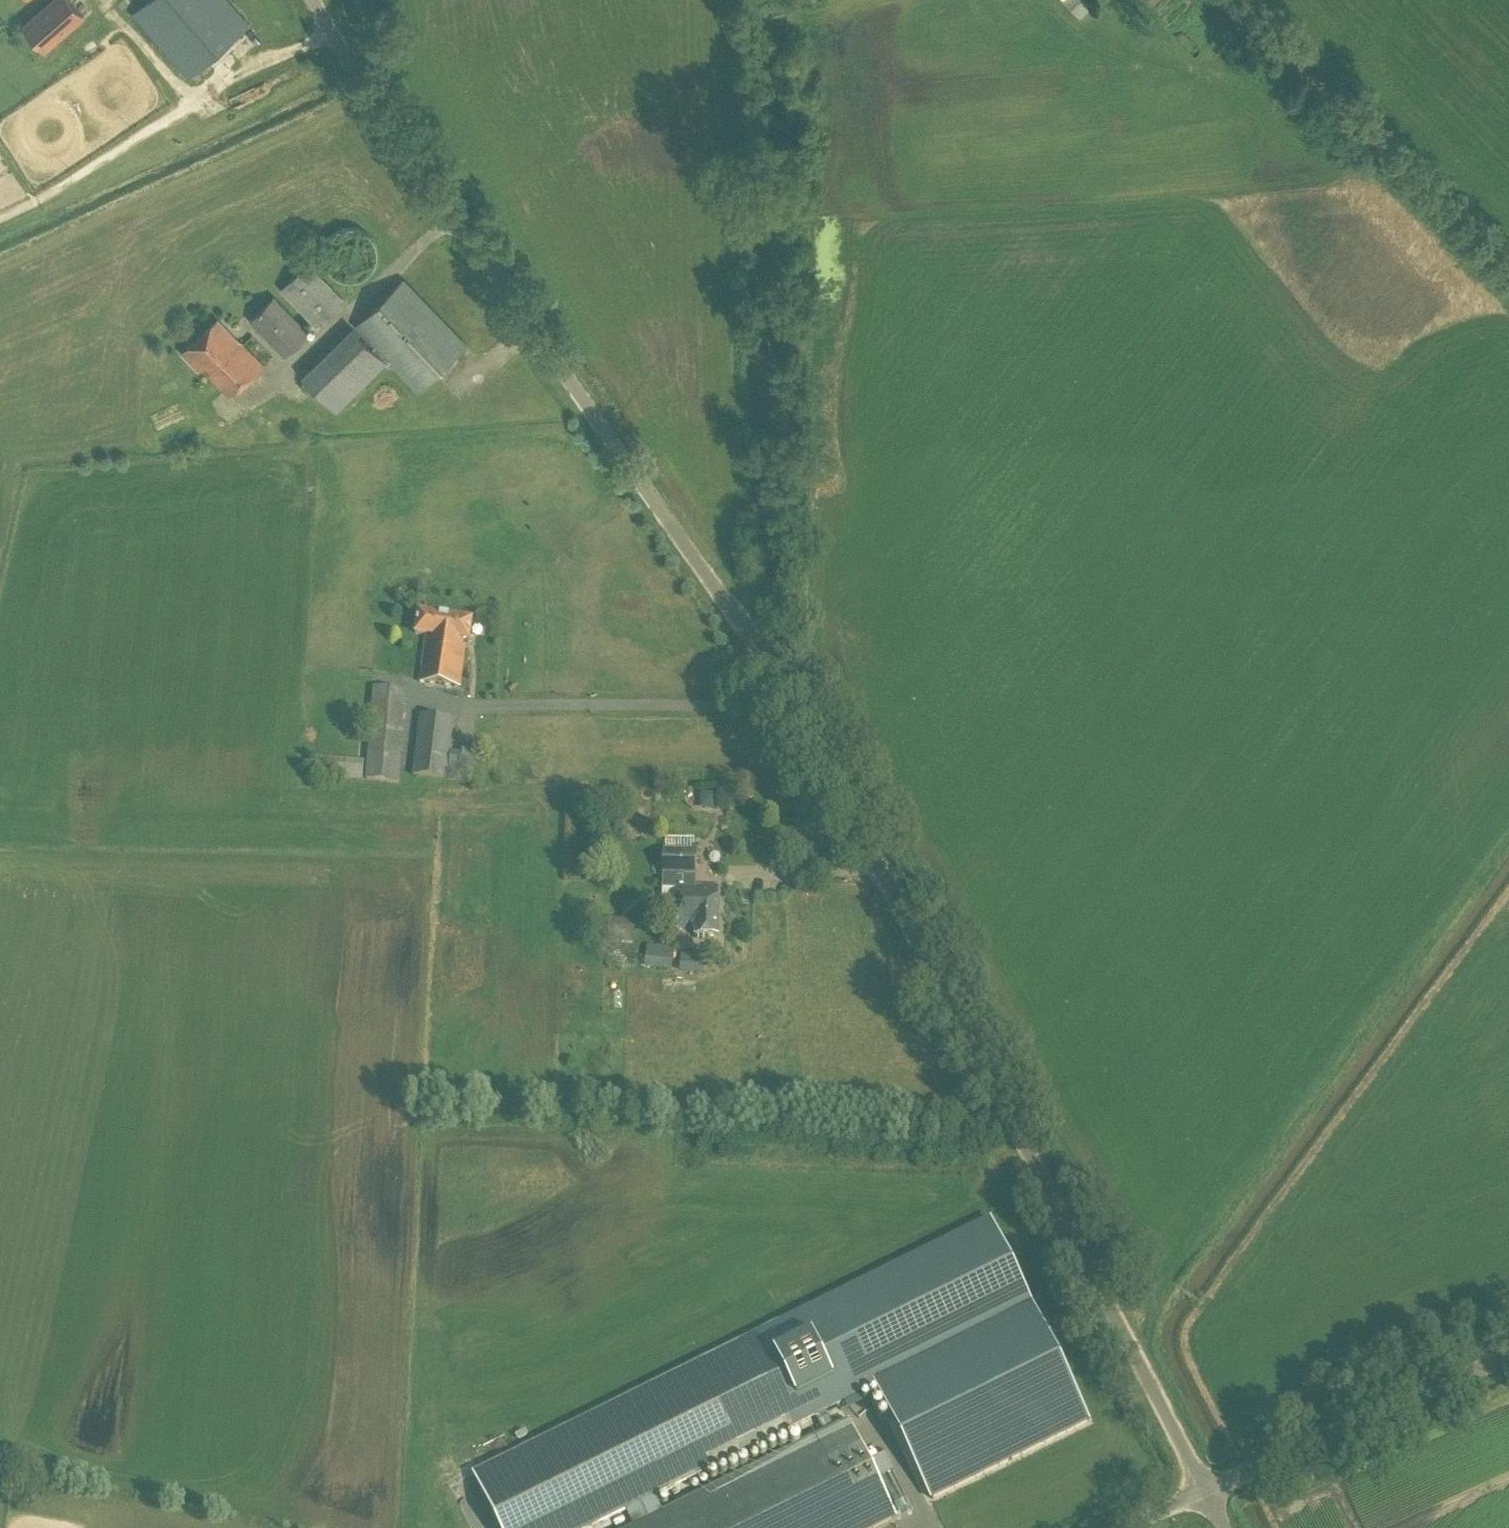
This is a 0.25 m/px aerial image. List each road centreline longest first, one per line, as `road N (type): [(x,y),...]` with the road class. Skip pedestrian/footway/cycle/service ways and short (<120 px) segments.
road 1 (unclassified): [(1207,1492),(824,750),(771,662),(414,165),(315,0)]
road 2 (track): [(1508,278),(1244,0)]
road 3 (unclassified): [(1207,1492),(1508,1357)]

